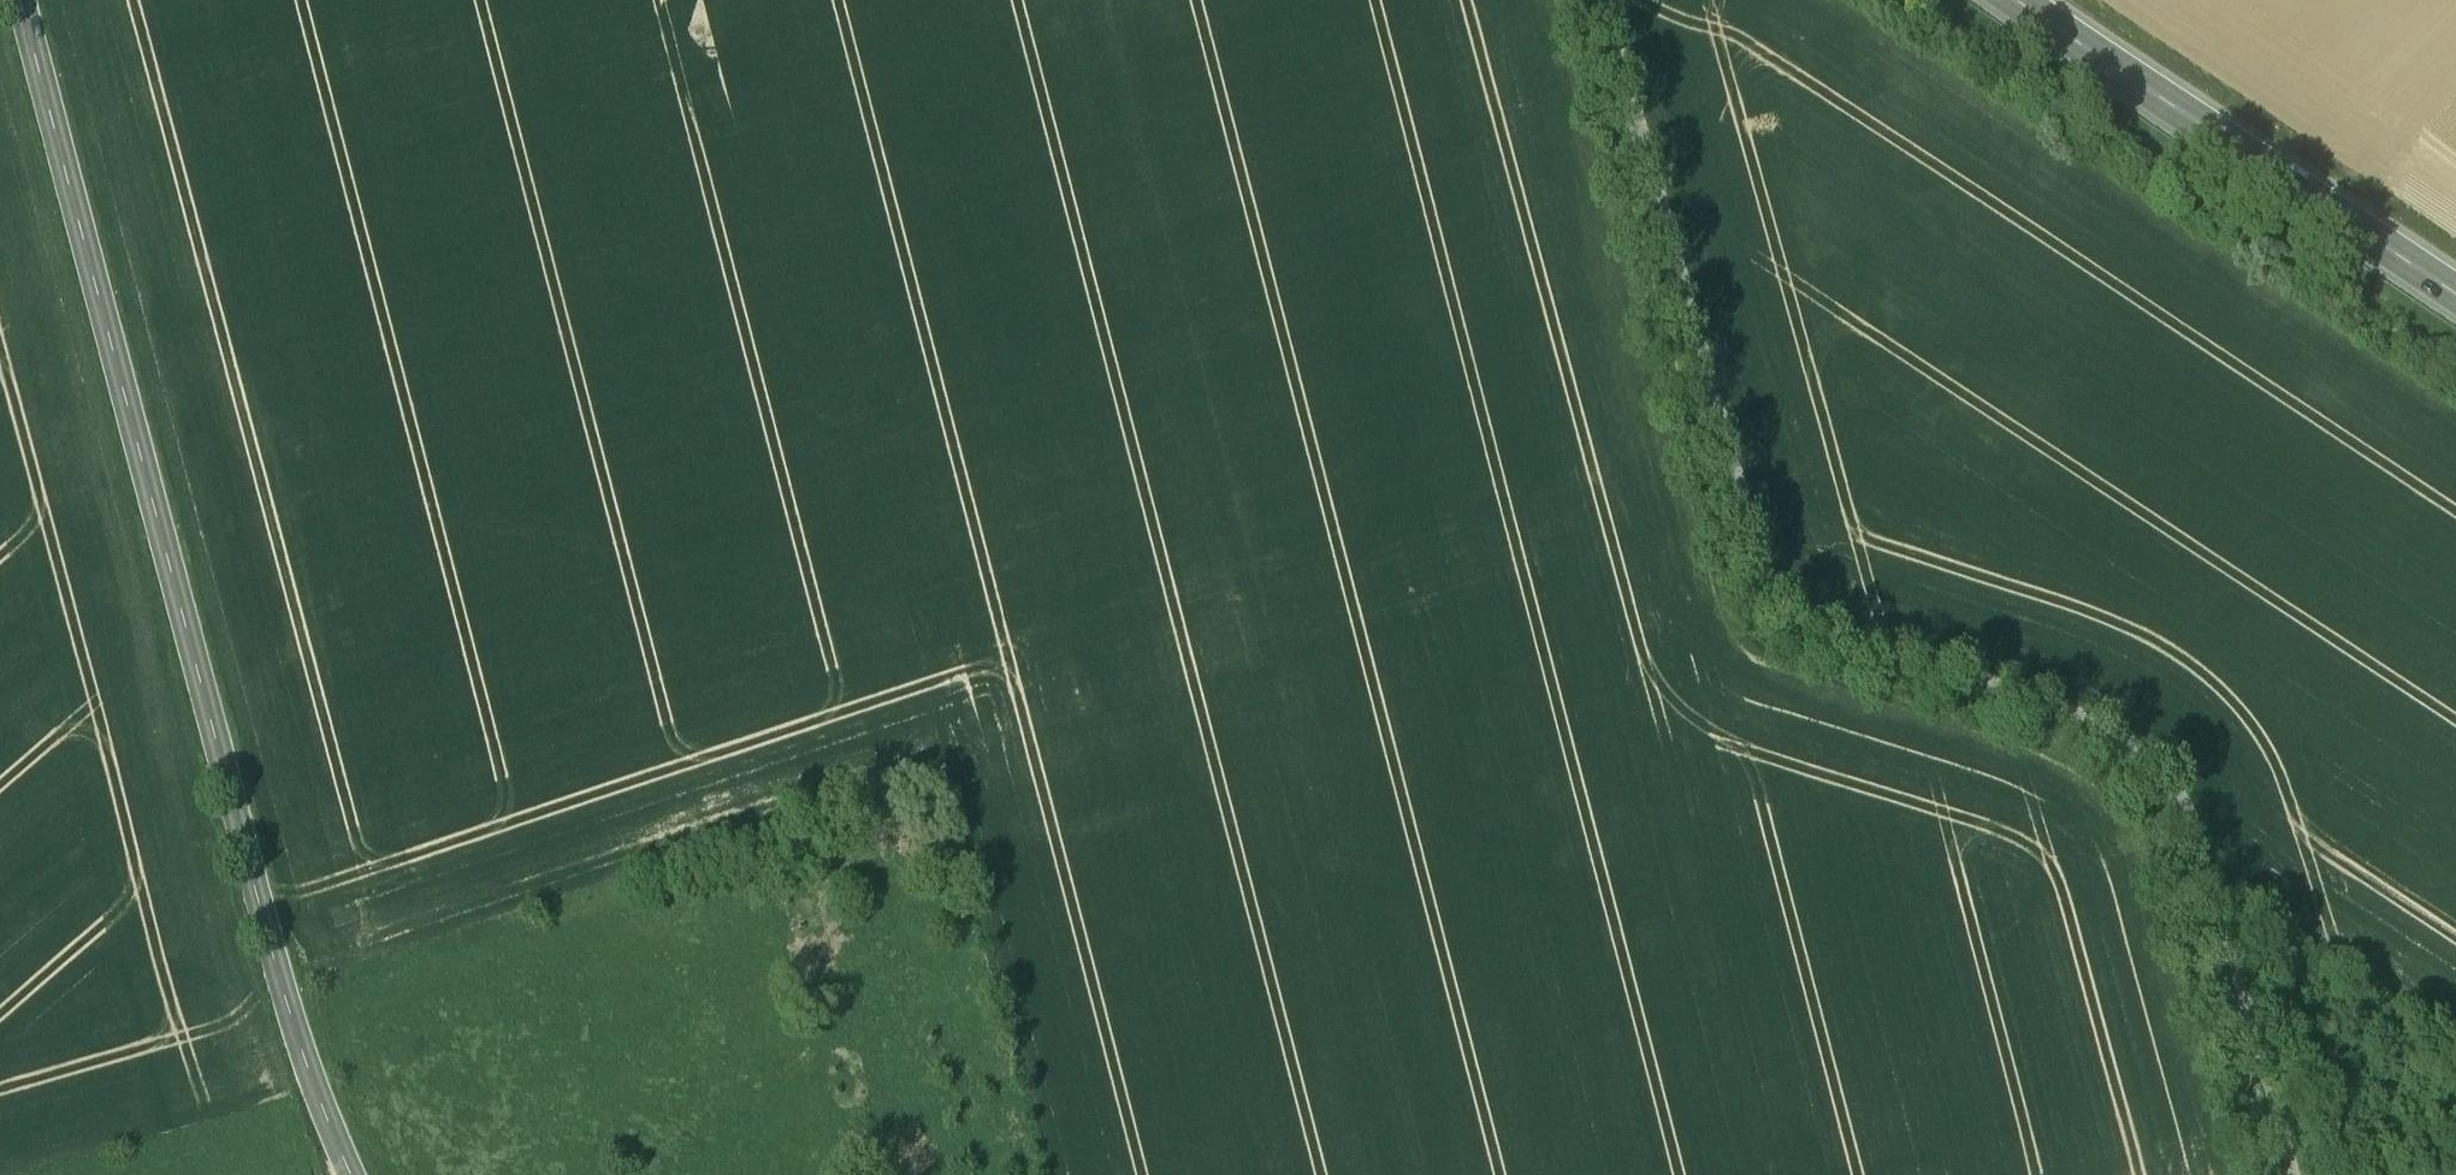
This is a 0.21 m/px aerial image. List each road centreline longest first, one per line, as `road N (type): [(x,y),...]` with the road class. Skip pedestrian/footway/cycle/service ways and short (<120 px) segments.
road 1 (track): [(2291,1174),(2226,928),(2171,781),(2138,749),(2075,712),(1821,632),(1773,594),(1605,0)]
road 2 (tertiary): [(356,1174),(316,1089),(25,0)]
road 3 (primary): [(1992,0),(2455,315)]

